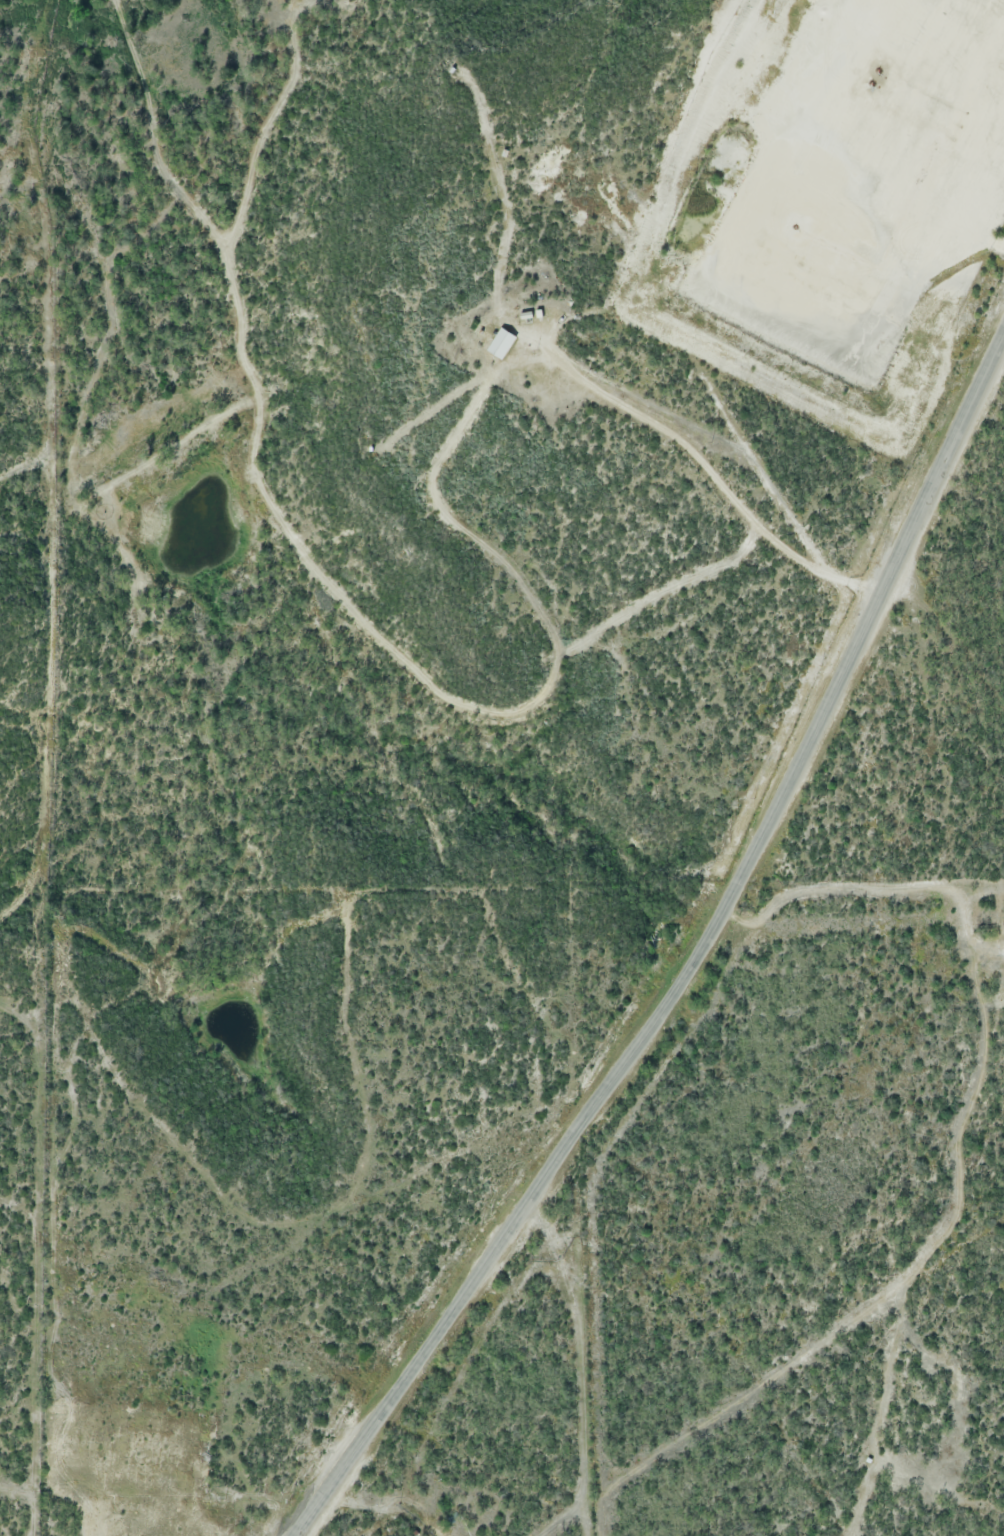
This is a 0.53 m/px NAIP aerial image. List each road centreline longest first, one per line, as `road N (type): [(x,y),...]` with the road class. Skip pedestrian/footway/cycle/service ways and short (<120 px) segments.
road 1 (tertiary): [(301,1535),(706,951),(1003,350)]

